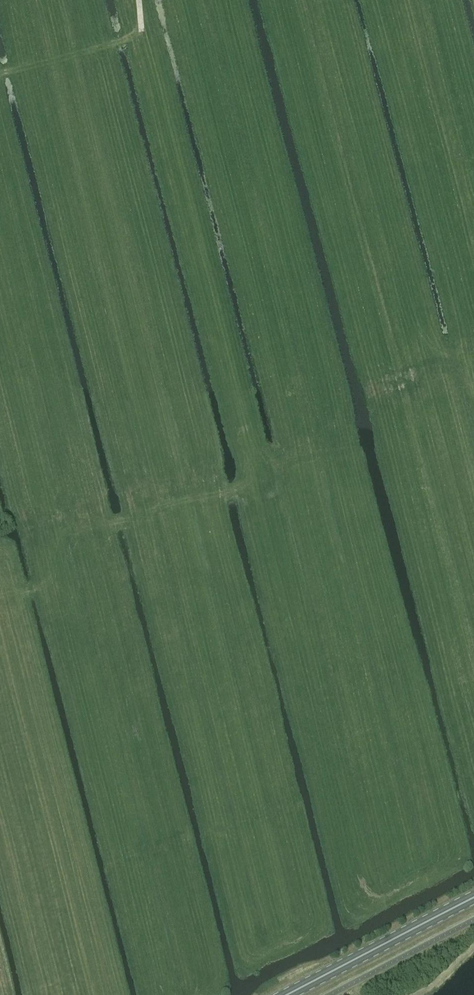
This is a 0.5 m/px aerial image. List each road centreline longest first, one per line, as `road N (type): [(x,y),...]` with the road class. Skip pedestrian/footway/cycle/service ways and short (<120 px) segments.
road 1 (track): [(473,408),(460,359),(441,352),(345,0)]
road 2 (primary): [(288,994),(473,898)]
road 3 (track): [(0,76),(129,40),(143,28),(139,0)]
road 4 (unclassified): [(330,994),(473,920)]

